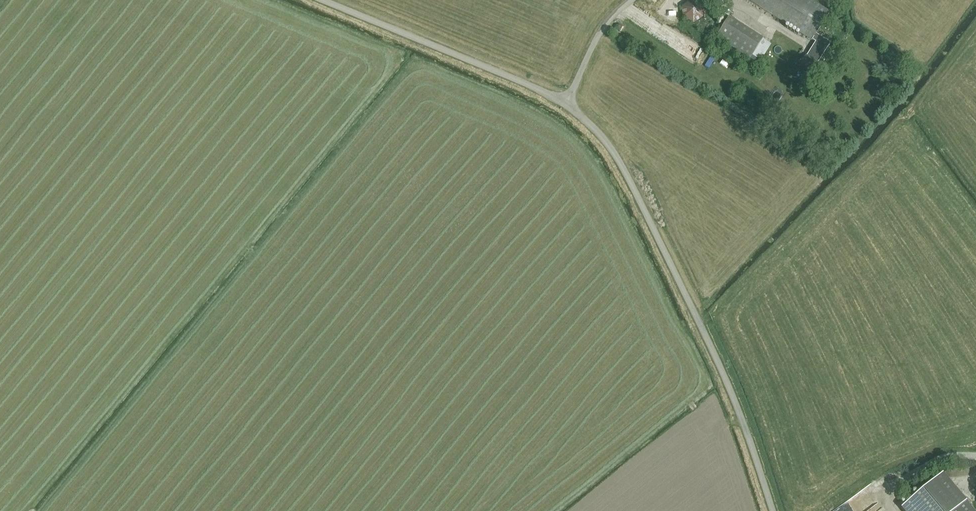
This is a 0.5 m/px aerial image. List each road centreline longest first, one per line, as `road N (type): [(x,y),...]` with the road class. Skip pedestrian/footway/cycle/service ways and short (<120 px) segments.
road 1 (unclassified): [(772,510),(733,396),(621,164),(595,128),(545,91),(324,0)]

